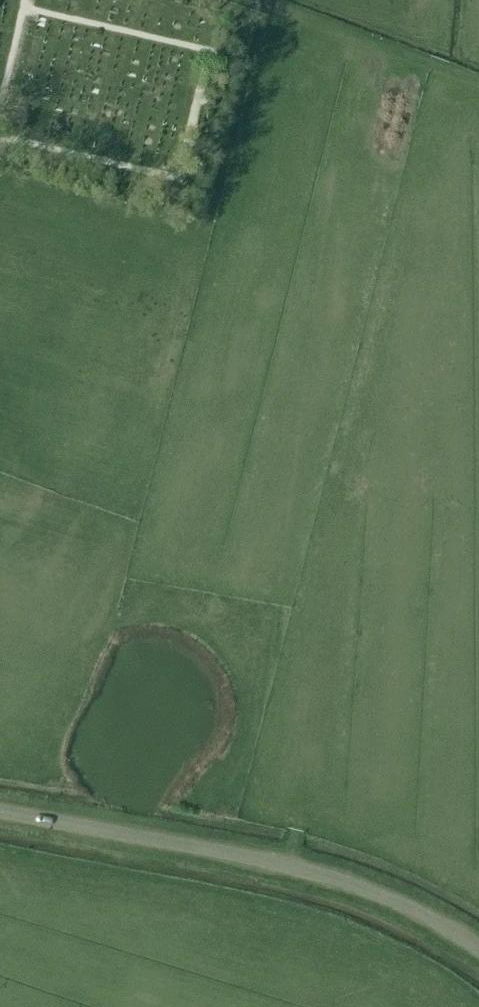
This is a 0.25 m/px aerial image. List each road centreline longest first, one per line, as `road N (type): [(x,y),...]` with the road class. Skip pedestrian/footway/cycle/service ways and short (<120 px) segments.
road 1 (unclassified): [(478,941),(343,873),(0,810)]

